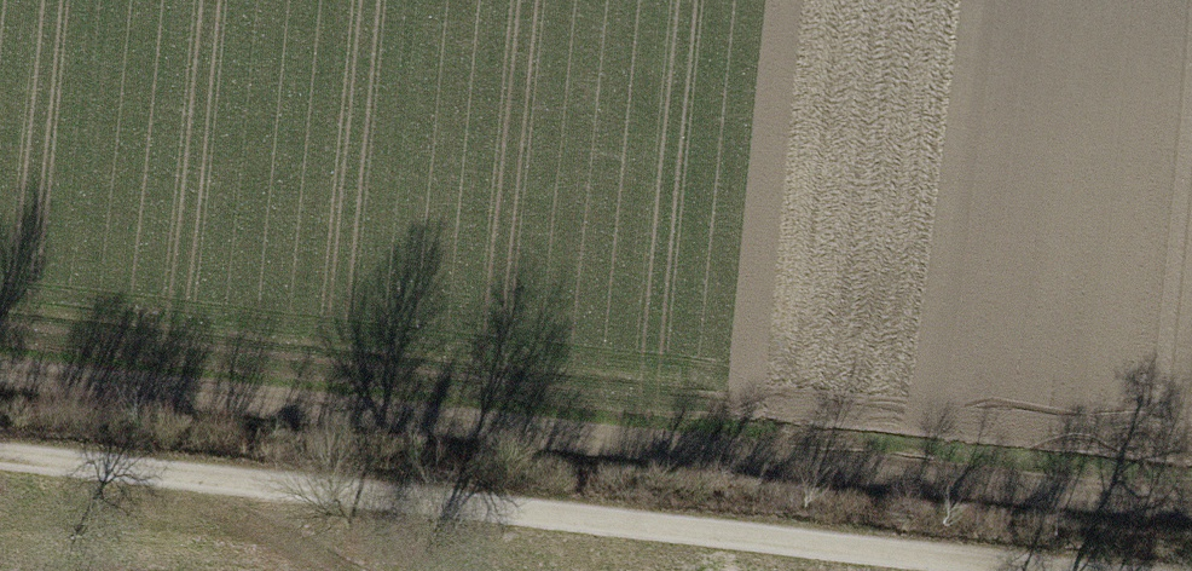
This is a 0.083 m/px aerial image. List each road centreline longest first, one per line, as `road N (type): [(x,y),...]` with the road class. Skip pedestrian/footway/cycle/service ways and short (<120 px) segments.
road 1 (track): [(1191,504),(0,371)]
road 2 (track): [(1073,570),(0,453)]

